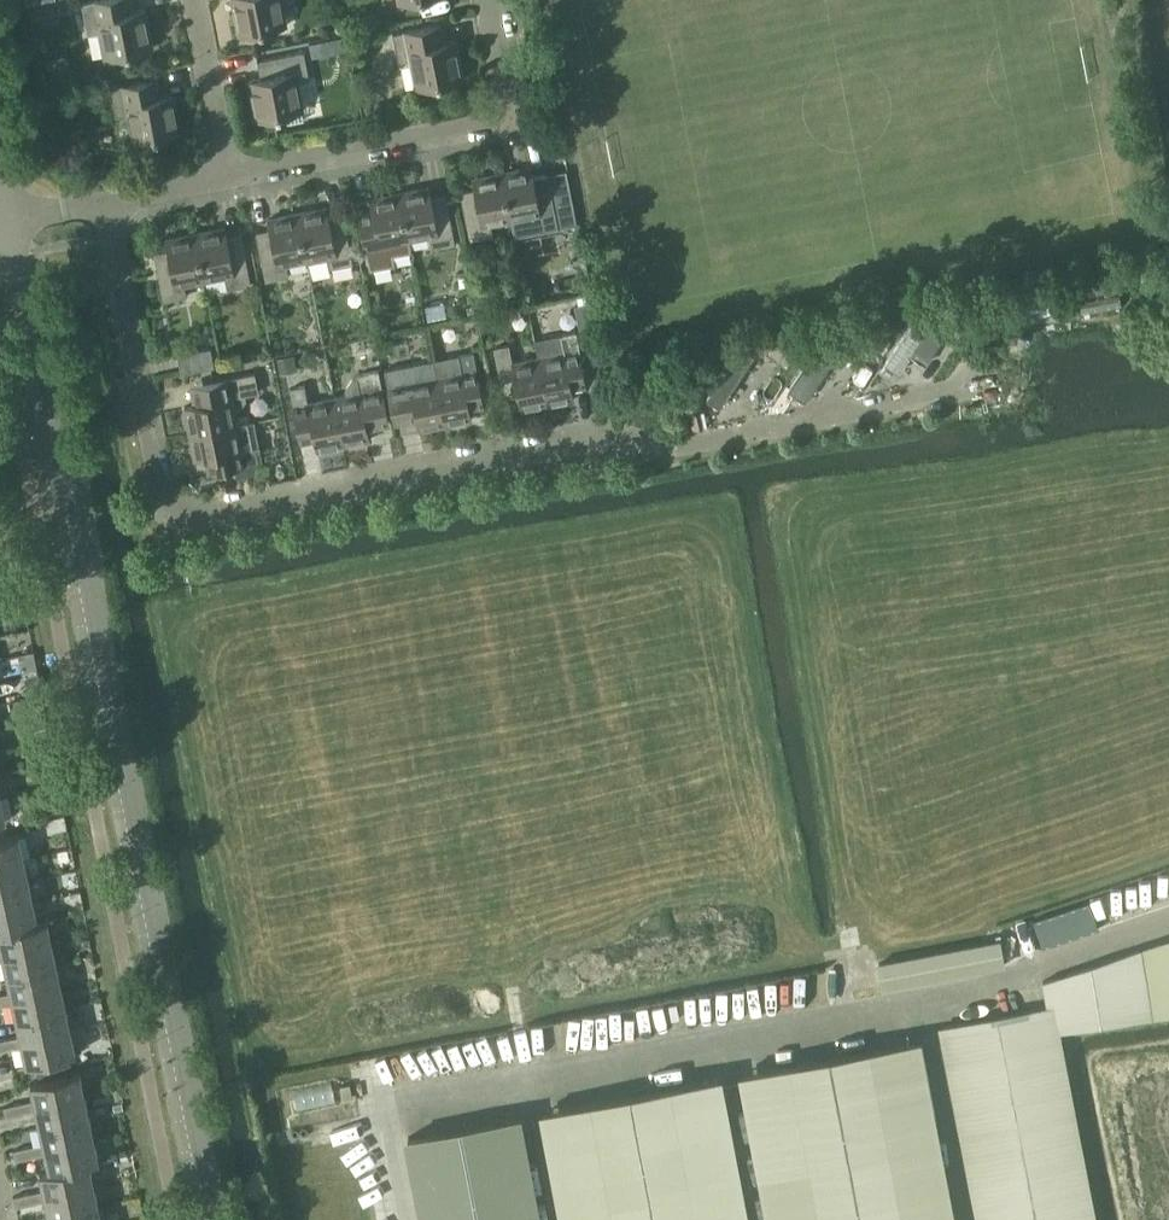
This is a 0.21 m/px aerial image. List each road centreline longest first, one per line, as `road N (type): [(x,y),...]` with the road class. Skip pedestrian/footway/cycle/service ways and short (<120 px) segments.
road 1 (residential): [(975,388),(666,448),(616,434),(196,514),(177,511),(163,494),(106,203)]
road 2 (unclassified): [(215,1219),(3,223)]
road 3 (residential): [(228,177),(491,123),(507,92),(489,0)]
road 4 (residential): [(228,177),(193,0)]
road 5 (residential): [(106,203),(228,177)]

